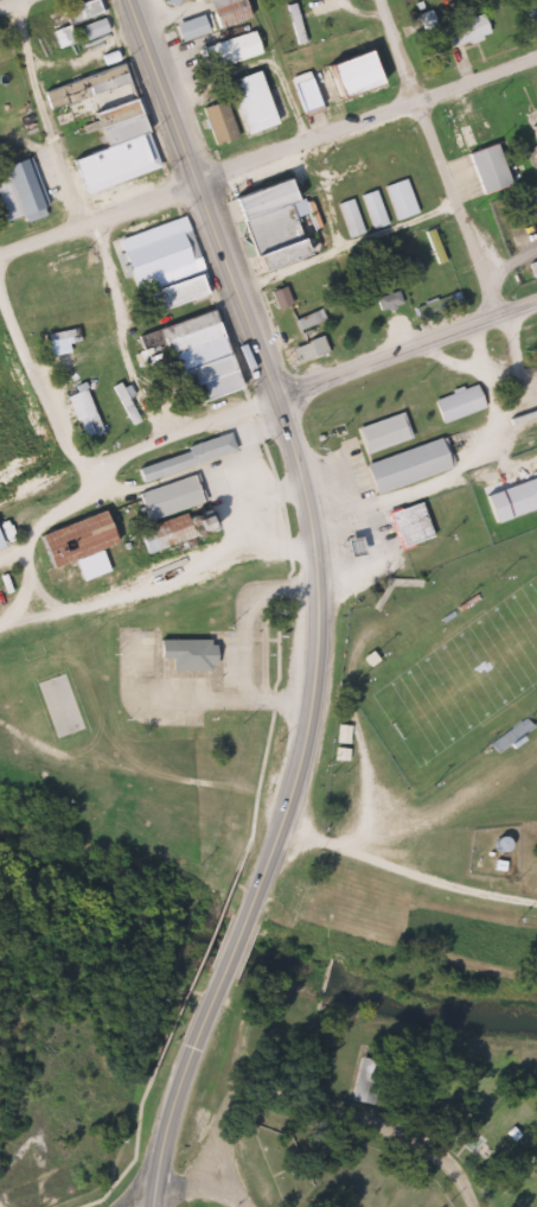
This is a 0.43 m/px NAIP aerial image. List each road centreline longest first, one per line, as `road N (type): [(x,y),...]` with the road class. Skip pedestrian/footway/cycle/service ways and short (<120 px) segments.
road 1 (residential): [(0,245),(536,45)]
road 2 (primary): [(239,904),(298,747),(312,630),(311,541),(275,392)]
road 3 (primary): [(275,392),(129,0)]
road 4 (residential): [(0,294),(72,464),(275,392)]
road 5 (residential): [(487,306),(377,0)]
road 6 (residential): [(206,1060),(375,1113),(431,1144),(469,1206)]
road 7 (secondary): [(275,392),(536,288)]
road 8 (primary): [(148,1206),(168,1088),(213,972)]
road 9 (residential): [(206,1060),(190,1188)]

